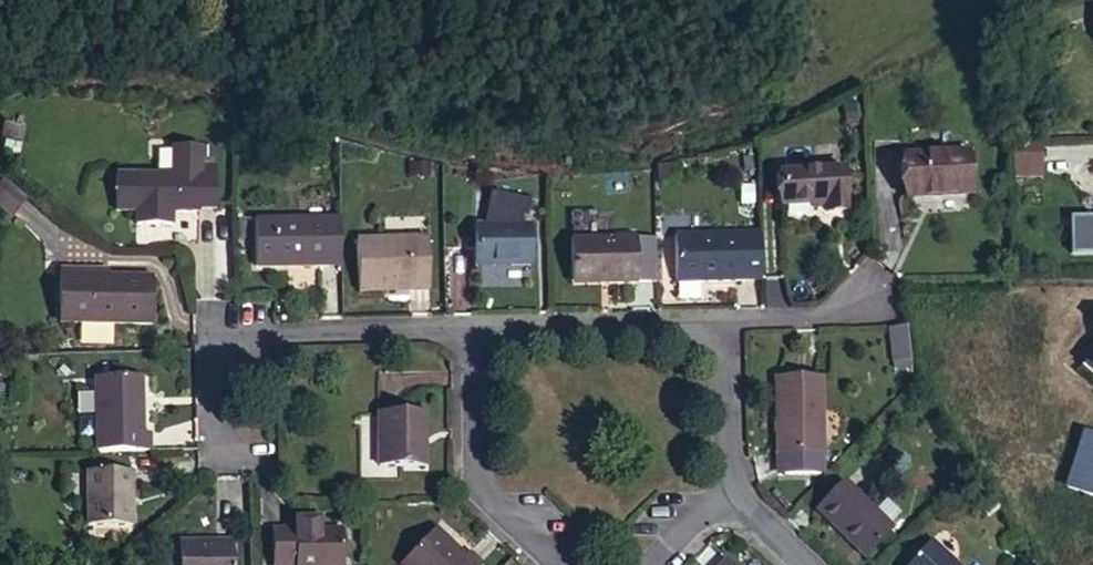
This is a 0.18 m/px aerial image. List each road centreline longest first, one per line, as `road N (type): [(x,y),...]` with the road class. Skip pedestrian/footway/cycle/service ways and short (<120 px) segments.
road 1 (residential): [(215,457),(217,329),(470,329)]
road 2 (residential): [(470,329),(477,477),(559,564)]
road 3 (residential): [(470,329),(721,325)]
road 4 (residential): [(732,499),(721,325)]
road 5 (residential): [(721,325),(846,306),(880,292)]

